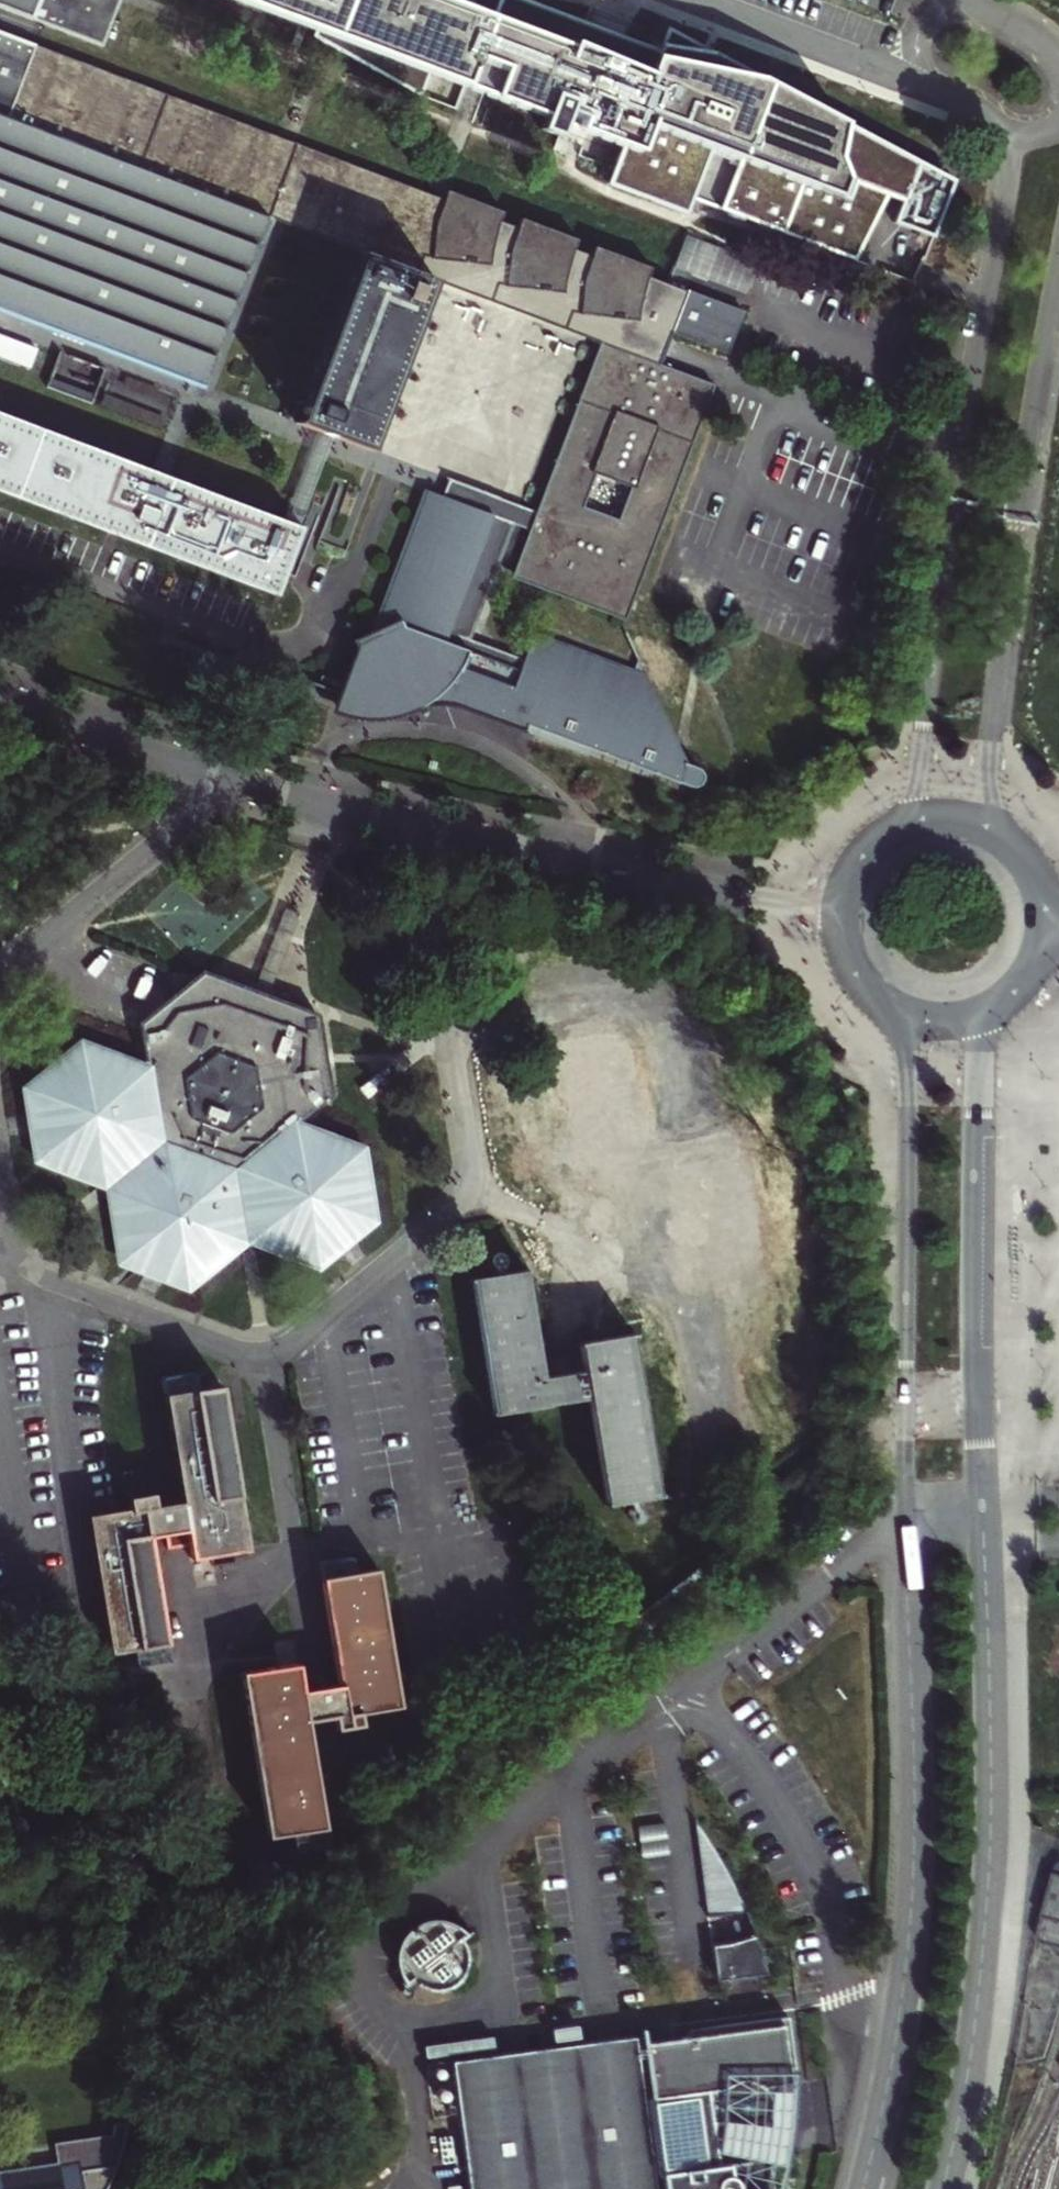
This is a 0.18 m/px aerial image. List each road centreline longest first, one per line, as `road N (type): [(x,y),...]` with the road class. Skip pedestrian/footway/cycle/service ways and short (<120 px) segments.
road 1 (tertiary): [(943,2188),(972,2047),(989,1881),(975,1120),(982,1043),(1002,1003)]
road 2 (tertiary): [(887,1006),(908,1086),(904,1326),(916,1850),(901,2042),(878,2188)]
road 3 (unclassified): [(0,1162),(26,1251),(79,1287),(263,1347),(337,1309),(439,1221),(465,1187),(457,1055),(421,821)]
road 4 (unclassified): [(1000,129),(1010,179),(959,460),(926,737),(912,798),(892,832)]
road 5 (unclassified): [(1010,845),(989,798),(988,752),(1058,276)]
road 6 (residential): [(842,905),(421,821)]
road 7 (unclassified): [(221,772),(157,839),(0,967)]
road 8 (unclassified): [(686,0),(924,90)]
road 9 (residential): [(221,772),(0,694)]
road 10 (residential): [(421,821),(221,772)]
road 11 (tertiary): [(1010,845),(959,820),(892,832)]
road 12 (tertiary): [(887,1006),(945,1022),(1002,1003)]

